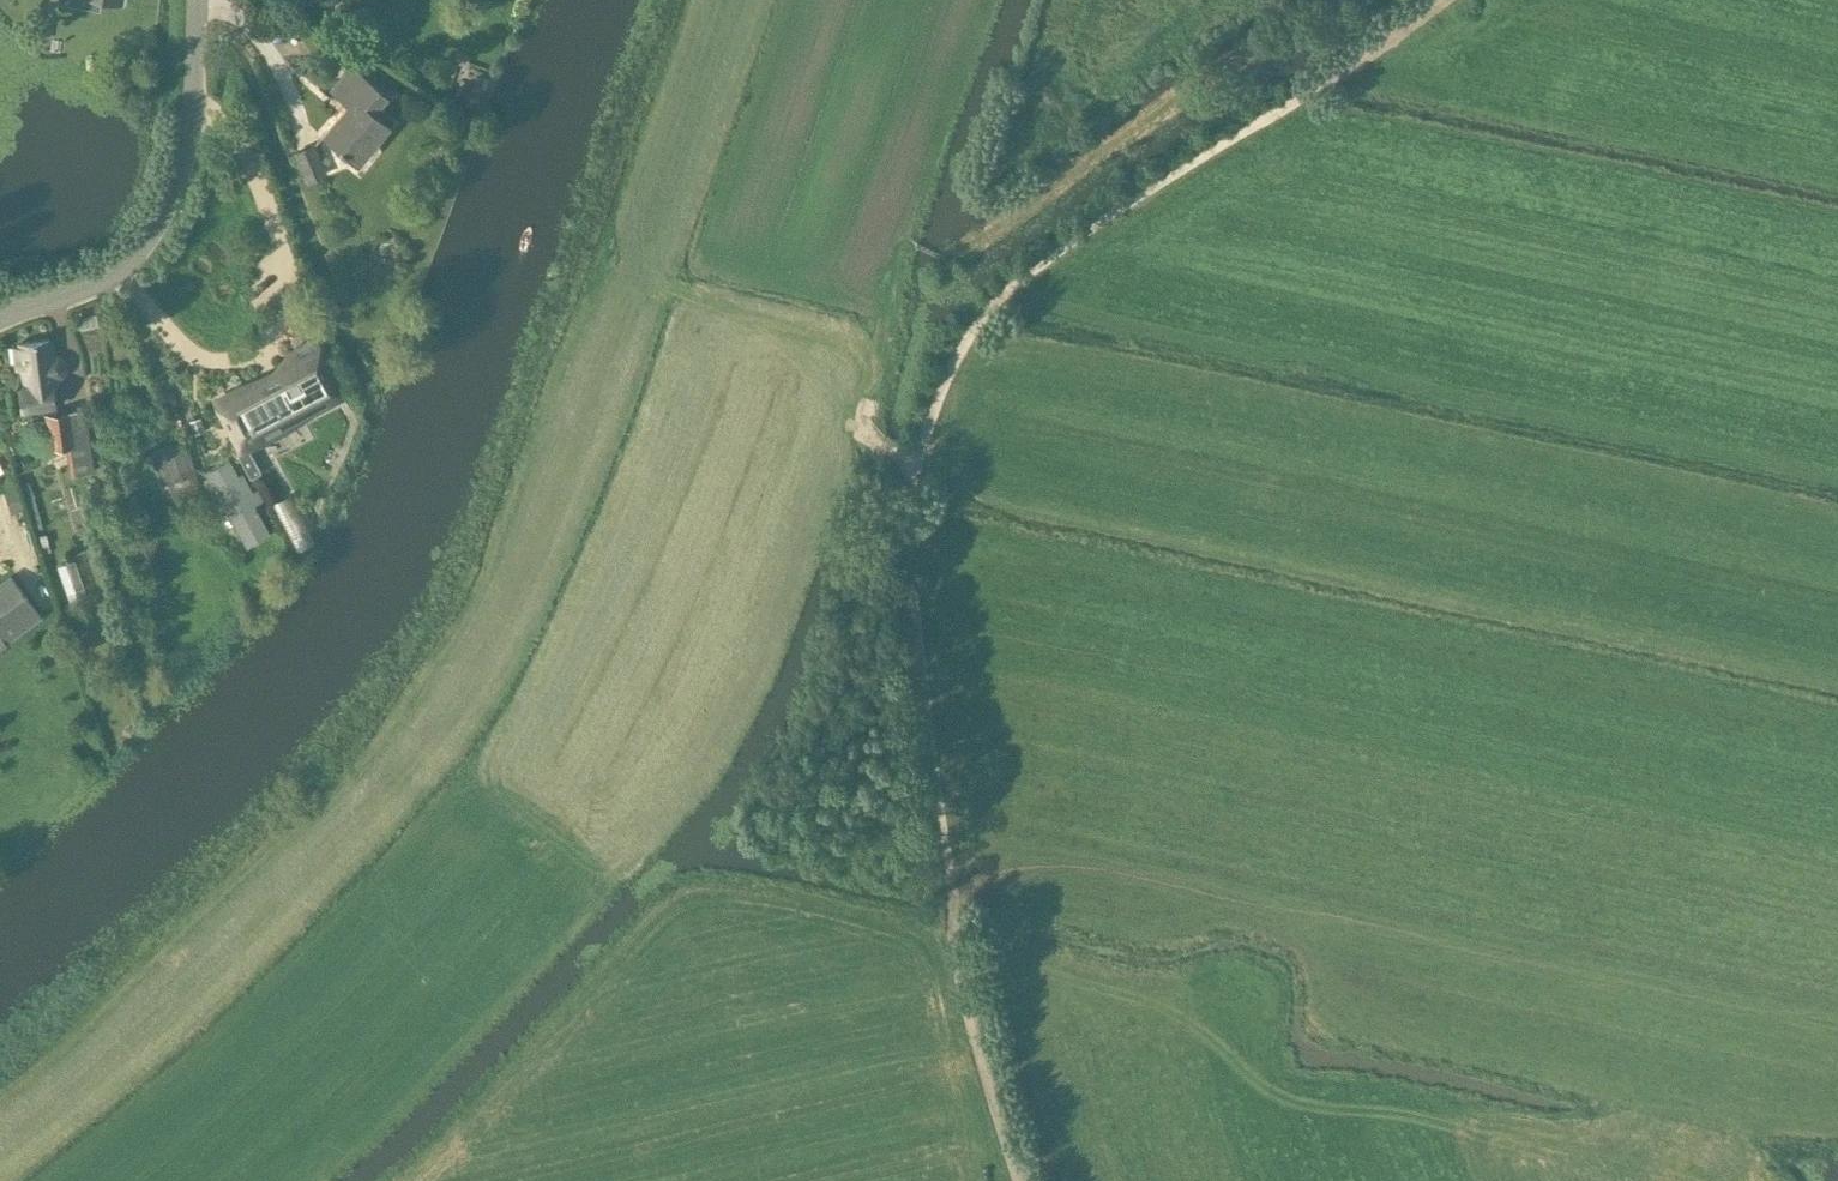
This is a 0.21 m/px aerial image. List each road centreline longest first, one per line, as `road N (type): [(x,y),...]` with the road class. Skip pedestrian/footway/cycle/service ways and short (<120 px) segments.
road 1 (track): [(1017,1180),(948,921),(906,546),(906,488),(922,427),(967,335),(1036,264),(1290,104),(1432,0)]
road 2 (track): [(0,1081),(76,1027),(282,843),(365,756),(444,655),(505,539),(600,271)]
road 3 (track): [(942,257),(958,256),(1326,0)]
road 4 (unclassified): [(0,315),(62,299),(124,266),(164,217),(195,99),(198,0)]
road 5 (track): [(875,357),(600,271)]
road 6 (track): [(600,271),(691,0)]
road 7 (track): [(913,459),(859,437),(875,357)]
road 8 (track): [(875,357),(893,243),(910,239)]

